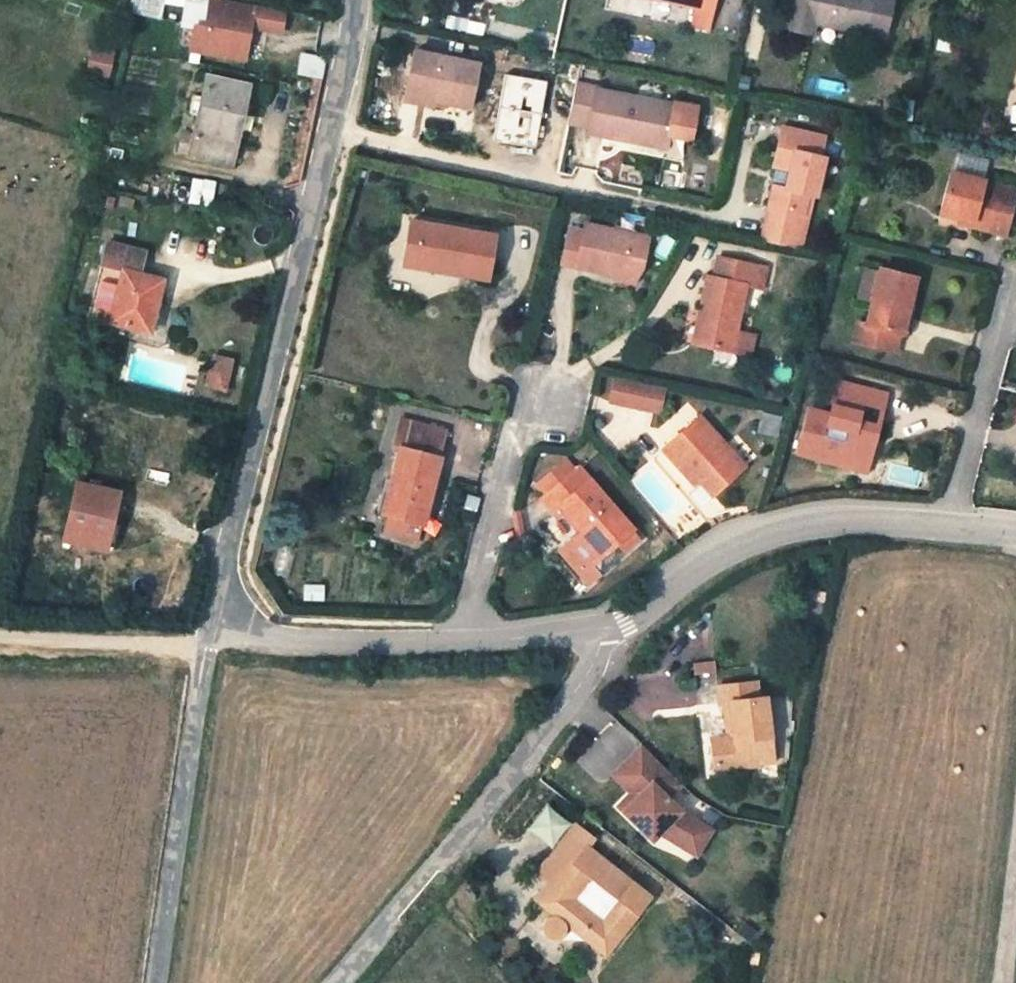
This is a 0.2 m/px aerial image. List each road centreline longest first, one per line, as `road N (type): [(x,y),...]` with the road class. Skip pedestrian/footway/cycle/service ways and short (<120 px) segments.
road 1 (residential): [(214,640),(218,591),(334,131)]
road 2 (unclassified): [(608,639),(608,662),(350,982)]
road 3 (residential): [(953,530),(845,522),(768,536),(707,564),(608,639)]
road 4 (residential): [(173,982),(214,640)]
road 5 (residential): [(334,131),(627,196)]
road 6 (residential): [(463,642),(521,413),(573,385)]
road 7 (residential): [(214,640),(463,642)]
road 8 (residential): [(953,530),(1009,297)]
road 9 (track): [(0,635),(214,640)]
road 10 (residential): [(463,642),(608,639)]
road 11 (residential): [(334,131),(357,0)]

